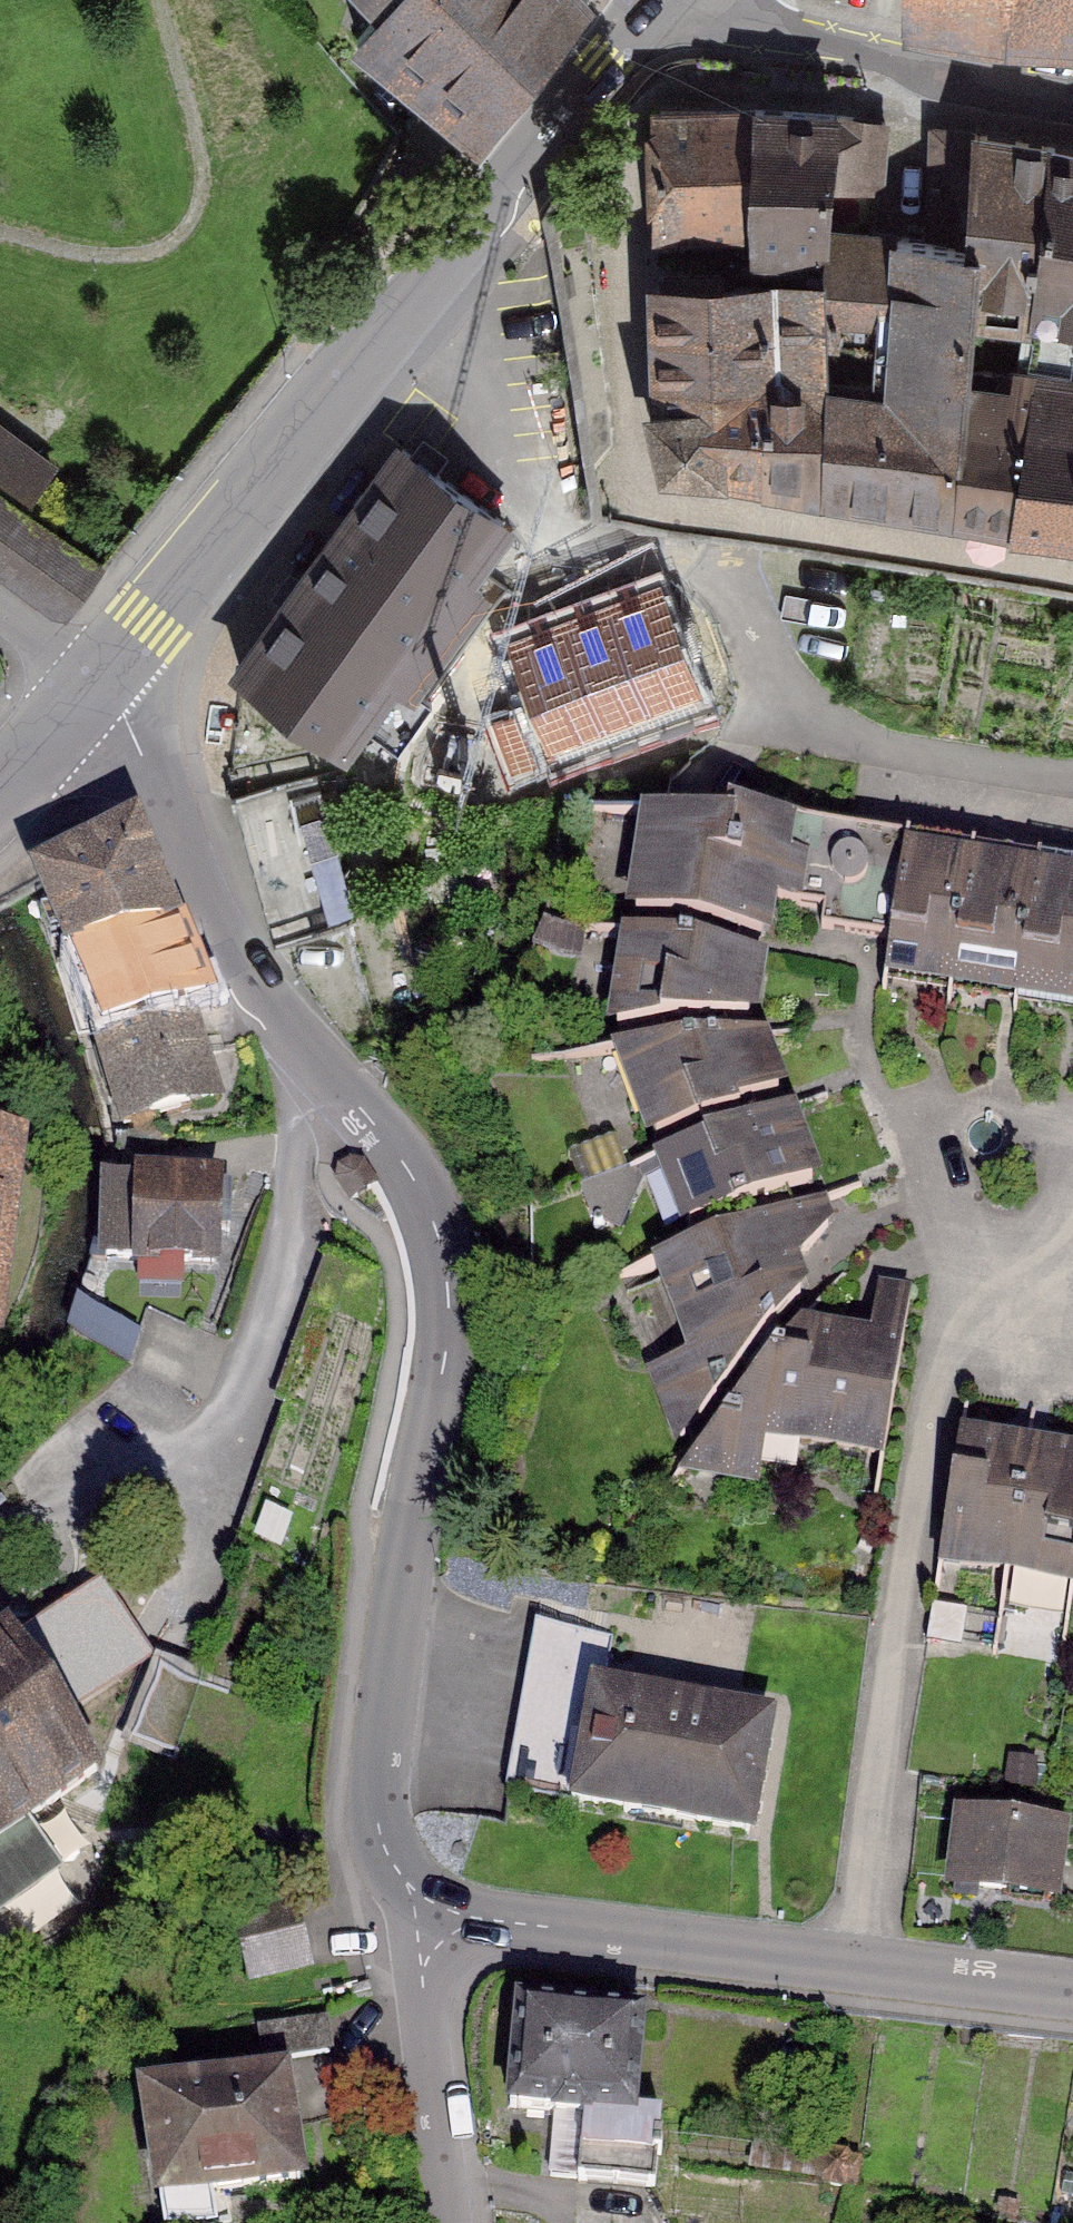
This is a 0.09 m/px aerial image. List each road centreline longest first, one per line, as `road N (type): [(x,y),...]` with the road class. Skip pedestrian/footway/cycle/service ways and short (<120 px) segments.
road 1 (residential): [(316,1064),(415,1179),(448,1284),(447,1353),(384,1655),(376,1787),(388,1861),(437,1922)]
road 2 (residential): [(404,313),(440,338),(540,509),(571,538),(713,582),(783,716),(885,750),(1072,777)]
road 3 (residential): [(854,1966),(953,1343)]
road 4 (residential): [(316,1064),(303,1103),(298,1205),(231,1400),(194,1450),(29,1518),(0,1539)]
road 5 (tertiary): [(93,688),(404,313)]
road 6 (residential): [(1072,568),(638,490)]
road 7 (residential): [(93,688),(124,719),(225,928),(316,1064)]
road 8 (residential): [(854,1966),(493,1919),(437,1922)]
road 9 (tertiary): [(404,313),(650,0)]
road 10 (residential): [(697,0),(1022,97),(1072,104)]
road 11 (residential): [(437,1922),(423,1970),(425,2002),(464,2222)]
road 12 (residential): [(953,1343),(957,1272),(924,1180),(923,1138),(952,1112),(986,1104)]
road 13 (residential): [(1072,1992),(854,1966)]
road 14 (residential): [(953,1343),(1020,1326),(1072,1269)]
road 15 (tertiary): [(0,782),(93,688)]

